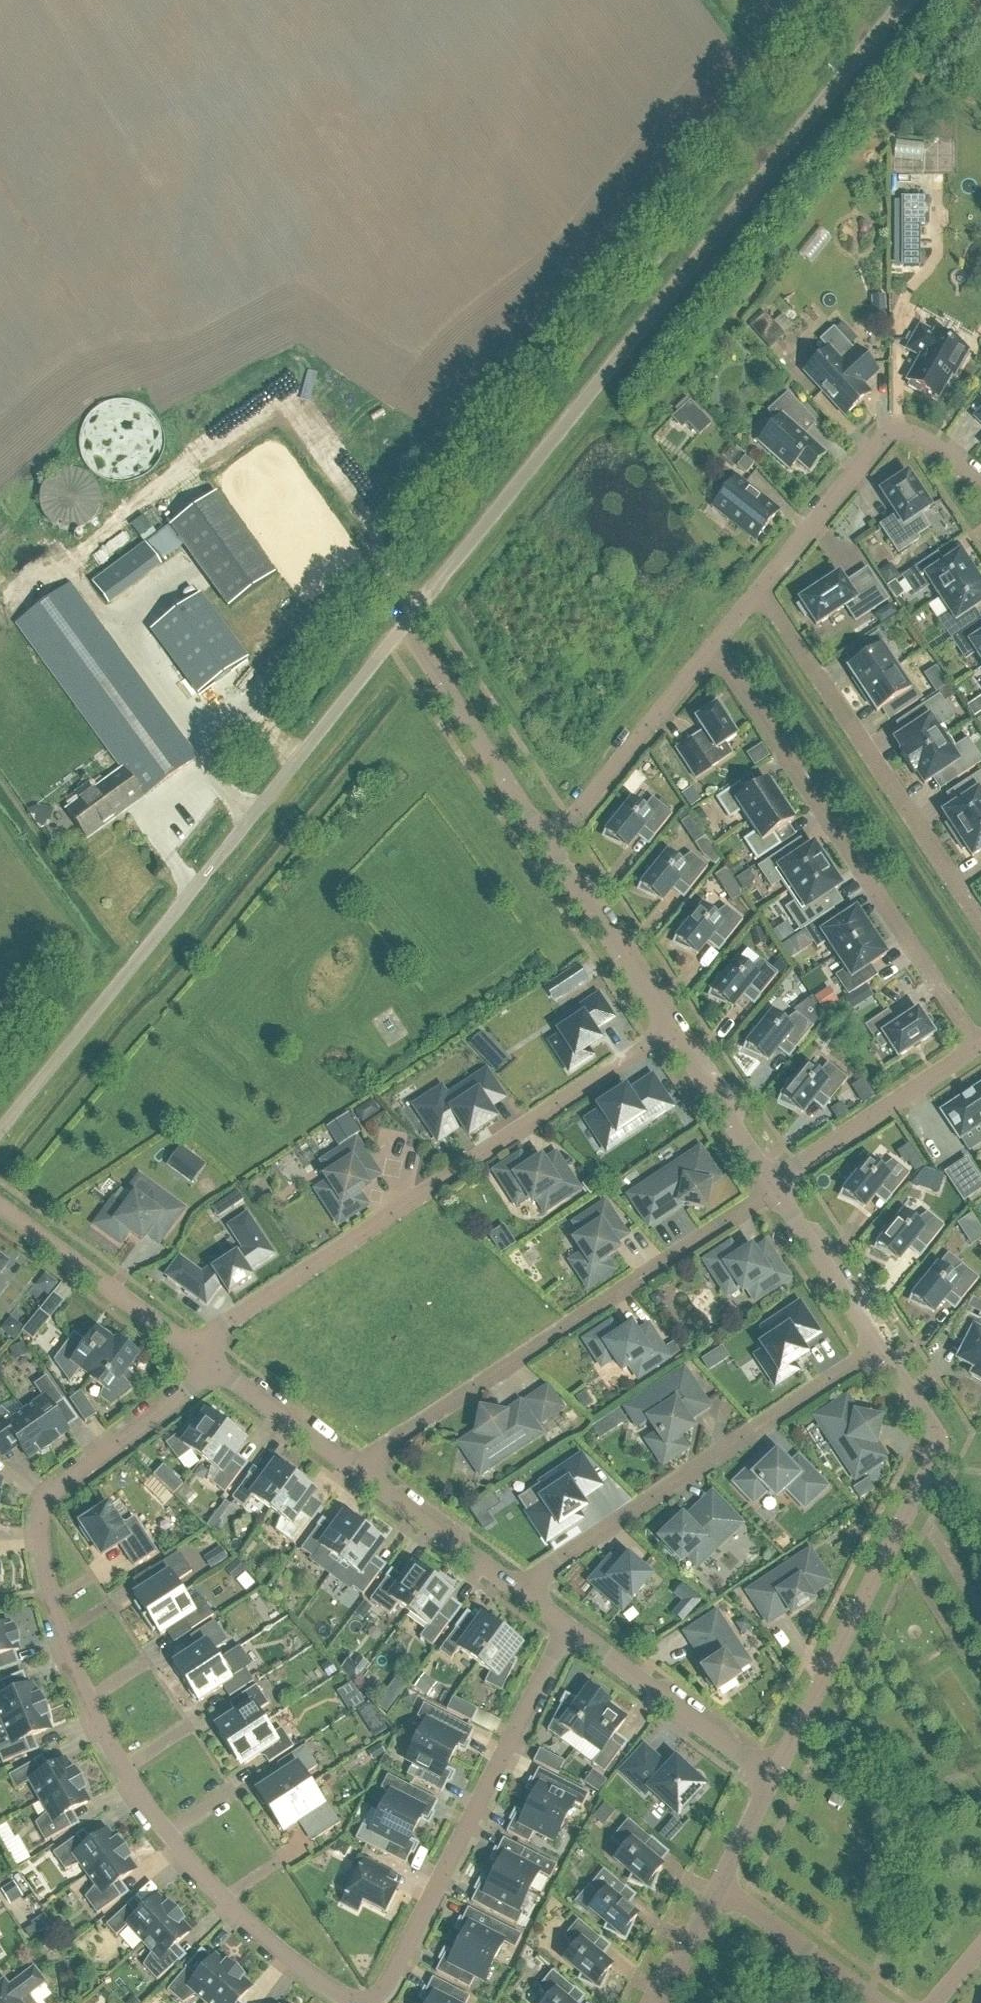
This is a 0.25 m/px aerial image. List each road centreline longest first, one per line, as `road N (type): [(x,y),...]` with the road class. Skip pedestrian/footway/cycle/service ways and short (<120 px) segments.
road 1 (residential): [(566,1627),(372,2000),(343,1997),(291,1960),(229,1906),(148,1813),(65,1646),(46,1562),(43,1514),(57,1492),(198,1379),(204,1359)]
road 2 (unclassified): [(402,630),(905,0)]
road 3 (unclassified): [(0,1132),(402,630)]
road 4 (residential): [(204,1359),(210,1336),(669,1031)]
road 5 (residential): [(360,1472),(371,1457),(772,1188)]
road 6 (unclassified): [(774,1778),(940,1447),(877,1346)]
road 7 (residential): [(712,650),(977,1046)]
road 8 (residential): [(522,1593),(877,1346)]
road 9 (residential): [(980,921),(759,598)]
road 10 (residential): [(980,486),(921,438),(886,436),(759,598)]
road 11 (unclassified): [(546,843),(402,630)]
road 12 (residential): [(774,1778),(566,1627)]
road 13 (residential): [(546,843),(571,822),(712,650)]
road 14 (residential): [(204,1359),(0,1207)]
road 15 (residential): [(772,1188),(977,1046)]
road 16 (unclassified): [(669,1031),(546,843)]
road 17 (residential): [(522,1593),(360,1472)]
road 18 (residential): [(719,1888),(876,2002)]
road 19 (residential): [(360,1472),(204,1359)]
road 20 (unclassified): [(877,1346),(772,1188)]
road 21 (unclassified): [(772,1188),(669,1031)]
road 22 (unclassified): [(662,2002),(719,1888)]
road 23 (unclassified): [(719,1888),(774,1778)]

